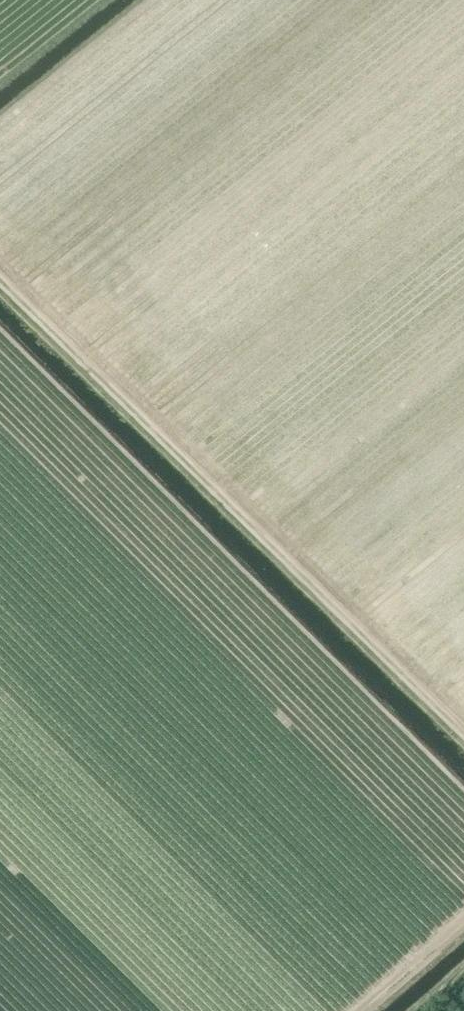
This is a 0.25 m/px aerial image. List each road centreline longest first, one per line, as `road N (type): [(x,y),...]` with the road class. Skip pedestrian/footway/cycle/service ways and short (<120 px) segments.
road 1 (track): [(0,278),(463,735)]
road 2 (track): [(0,352),(463,807)]

